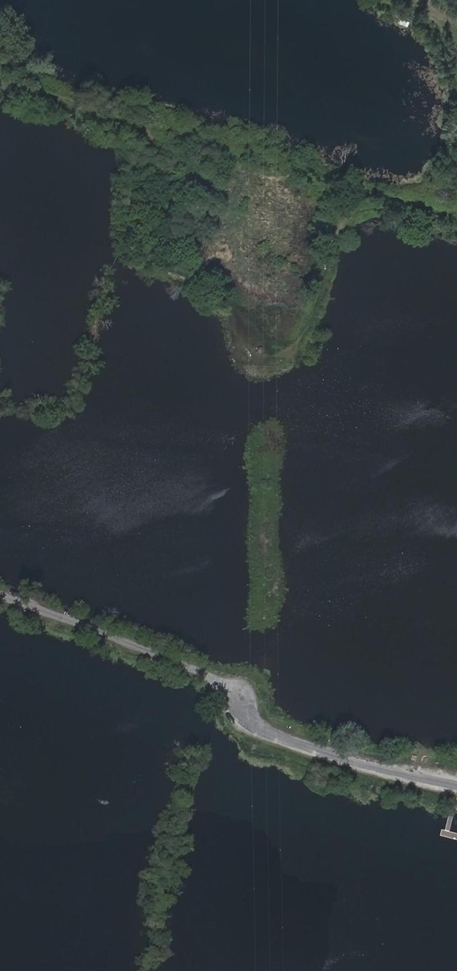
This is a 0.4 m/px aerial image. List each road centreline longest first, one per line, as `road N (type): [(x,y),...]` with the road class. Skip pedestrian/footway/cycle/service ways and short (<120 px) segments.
road 1 (residential): [(0,595),(227,681),(252,719),(274,734),(456,785)]

